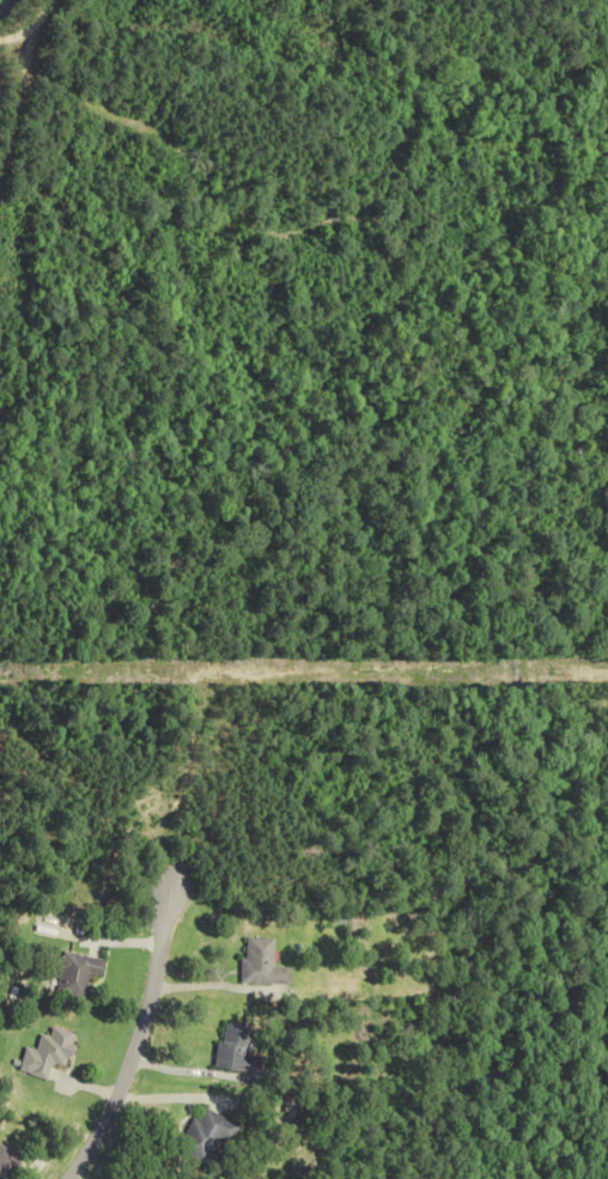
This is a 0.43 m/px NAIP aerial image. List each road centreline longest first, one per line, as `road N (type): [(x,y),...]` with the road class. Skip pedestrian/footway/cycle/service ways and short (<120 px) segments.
road 1 (residential): [(69,1178),(98,1135),(142,1029),(170,899)]

